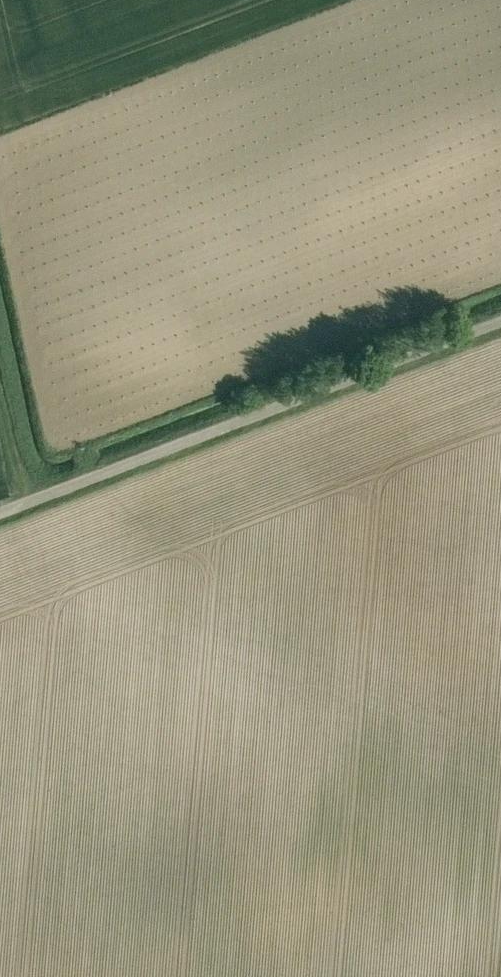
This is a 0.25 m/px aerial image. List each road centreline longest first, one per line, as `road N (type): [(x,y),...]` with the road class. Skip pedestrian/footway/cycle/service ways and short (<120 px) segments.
road 1 (unclassified): [(500,331),(0,523)]

